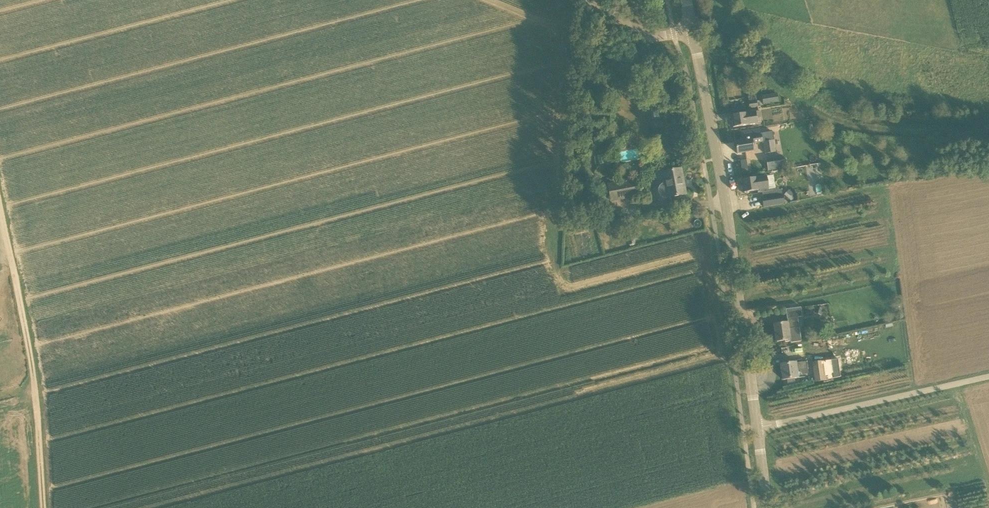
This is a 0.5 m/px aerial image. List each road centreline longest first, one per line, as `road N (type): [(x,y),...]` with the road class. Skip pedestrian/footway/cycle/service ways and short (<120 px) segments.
road 1 (tertiary): [(757,435),(697,51)]
road 2 (track): [(0,203),(29,357),(44,507)]
road 3 (unclassified): [(757,435),(988,384)]

